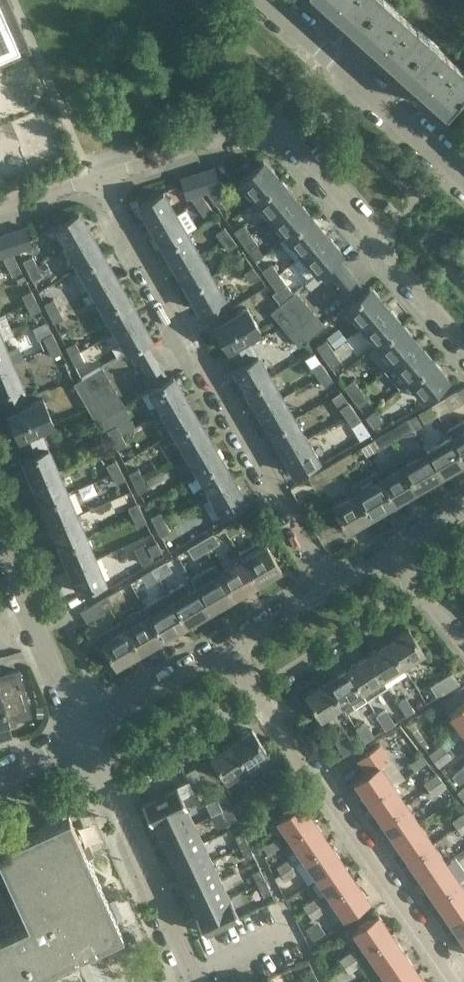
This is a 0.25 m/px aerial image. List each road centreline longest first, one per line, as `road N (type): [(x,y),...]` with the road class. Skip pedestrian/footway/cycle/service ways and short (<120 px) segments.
road 1 (residential): [(333,587),(100,178)]
road 2 (residential): [(463,344),(288,138),(258,132),(100,178)]
road 3 (residential): [(461,981),(342,823),(260,691)]
road 4 (residential): [(267,0),(463,176)]
road 5 (residential): [(83,735),(0,545)]
road 6 (residential): [(196,981),(109,793)]
road 7 (residential): [(260,691),(423,587)]
road 8 (residential): [(109,793),(260,691)]
road 9 (residential): [(83,735),(232,646)]

